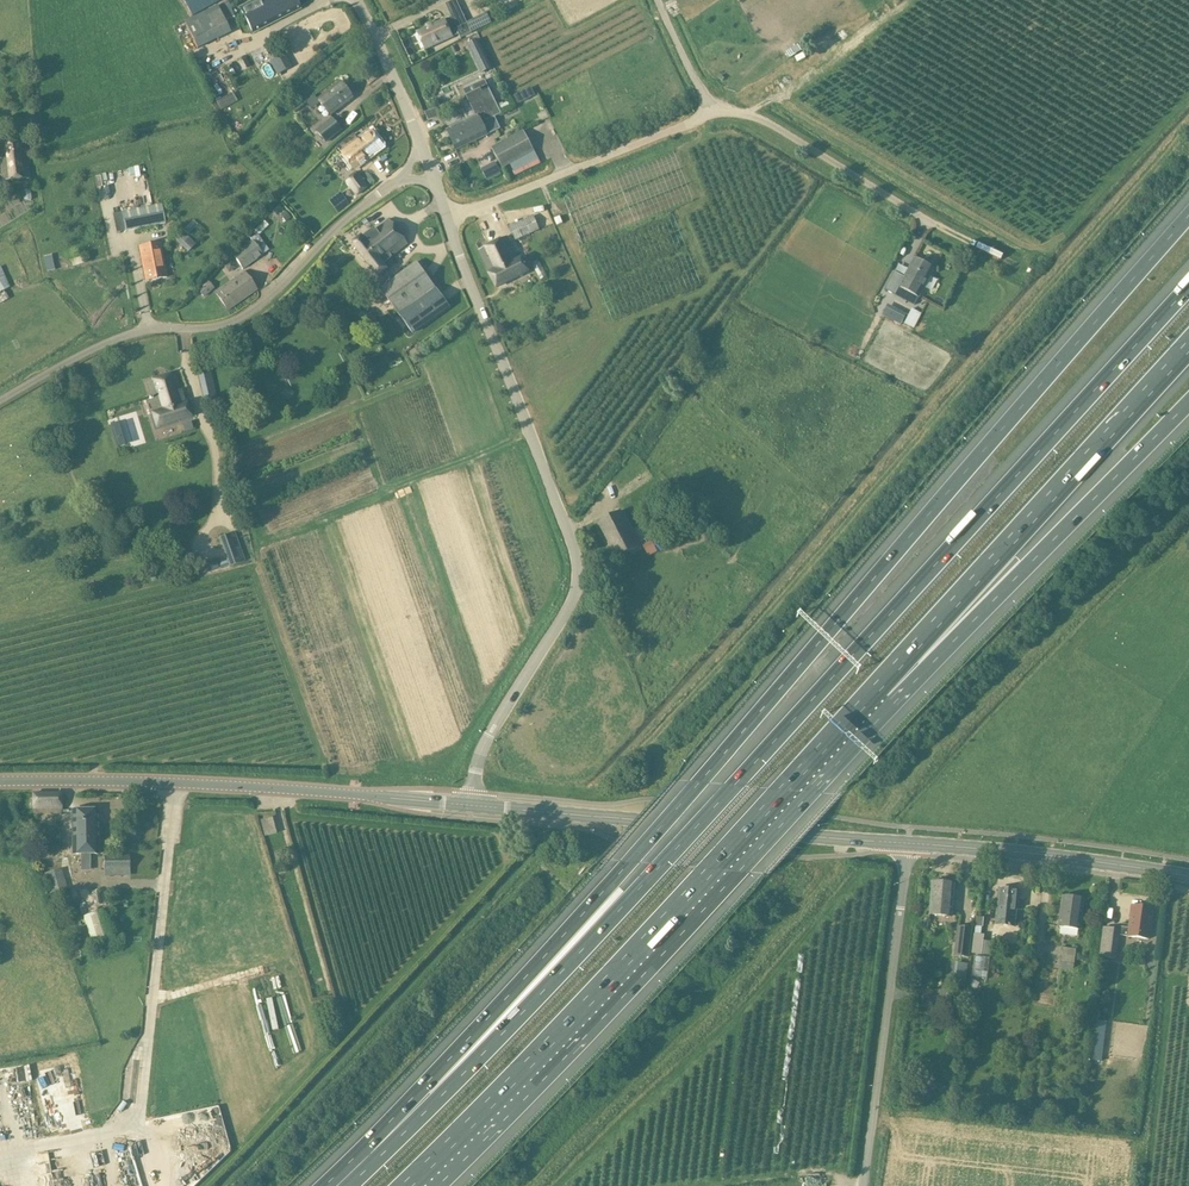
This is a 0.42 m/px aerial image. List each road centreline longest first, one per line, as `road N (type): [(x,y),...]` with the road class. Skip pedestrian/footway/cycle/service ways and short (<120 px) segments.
road 1 (motorway): [(1182,224),(370,1155)]
road 2 (motorway): [(1188,286),(561,973),(370,1155)]
road 3 (motorway): [(412,1185),(878,693)]
road 4 (unclassified): [(472,794),(485,744),(581,581),(448,222)]
road 5 (unclassified): [(0,402),(123,336),(218,331),(240,323),(345,220),(427,166)]
road 6 (secondary): [(0,782),(271,788),(470,808)]
road 7 (motorway): [(878,693),(1188,349)]
road 8 (secondary): [(910,845),(470,808)]
road 9 (motorway): [(878,693),(976,618),(1188,402)]
road 10 (unclassified): [(1034,278),(764,122),(714,113)]
road 11 (unclassified): [(865,1185),(910,845)]
road 12 (unclassified): [(448,222),(714,113)]
road 13 (secondary): [(1188,879),(910,845)]
road 14 (unclassified): [(427,166),(359,0)]
road 15 (unclassified): [(714,113),(661,0)]

